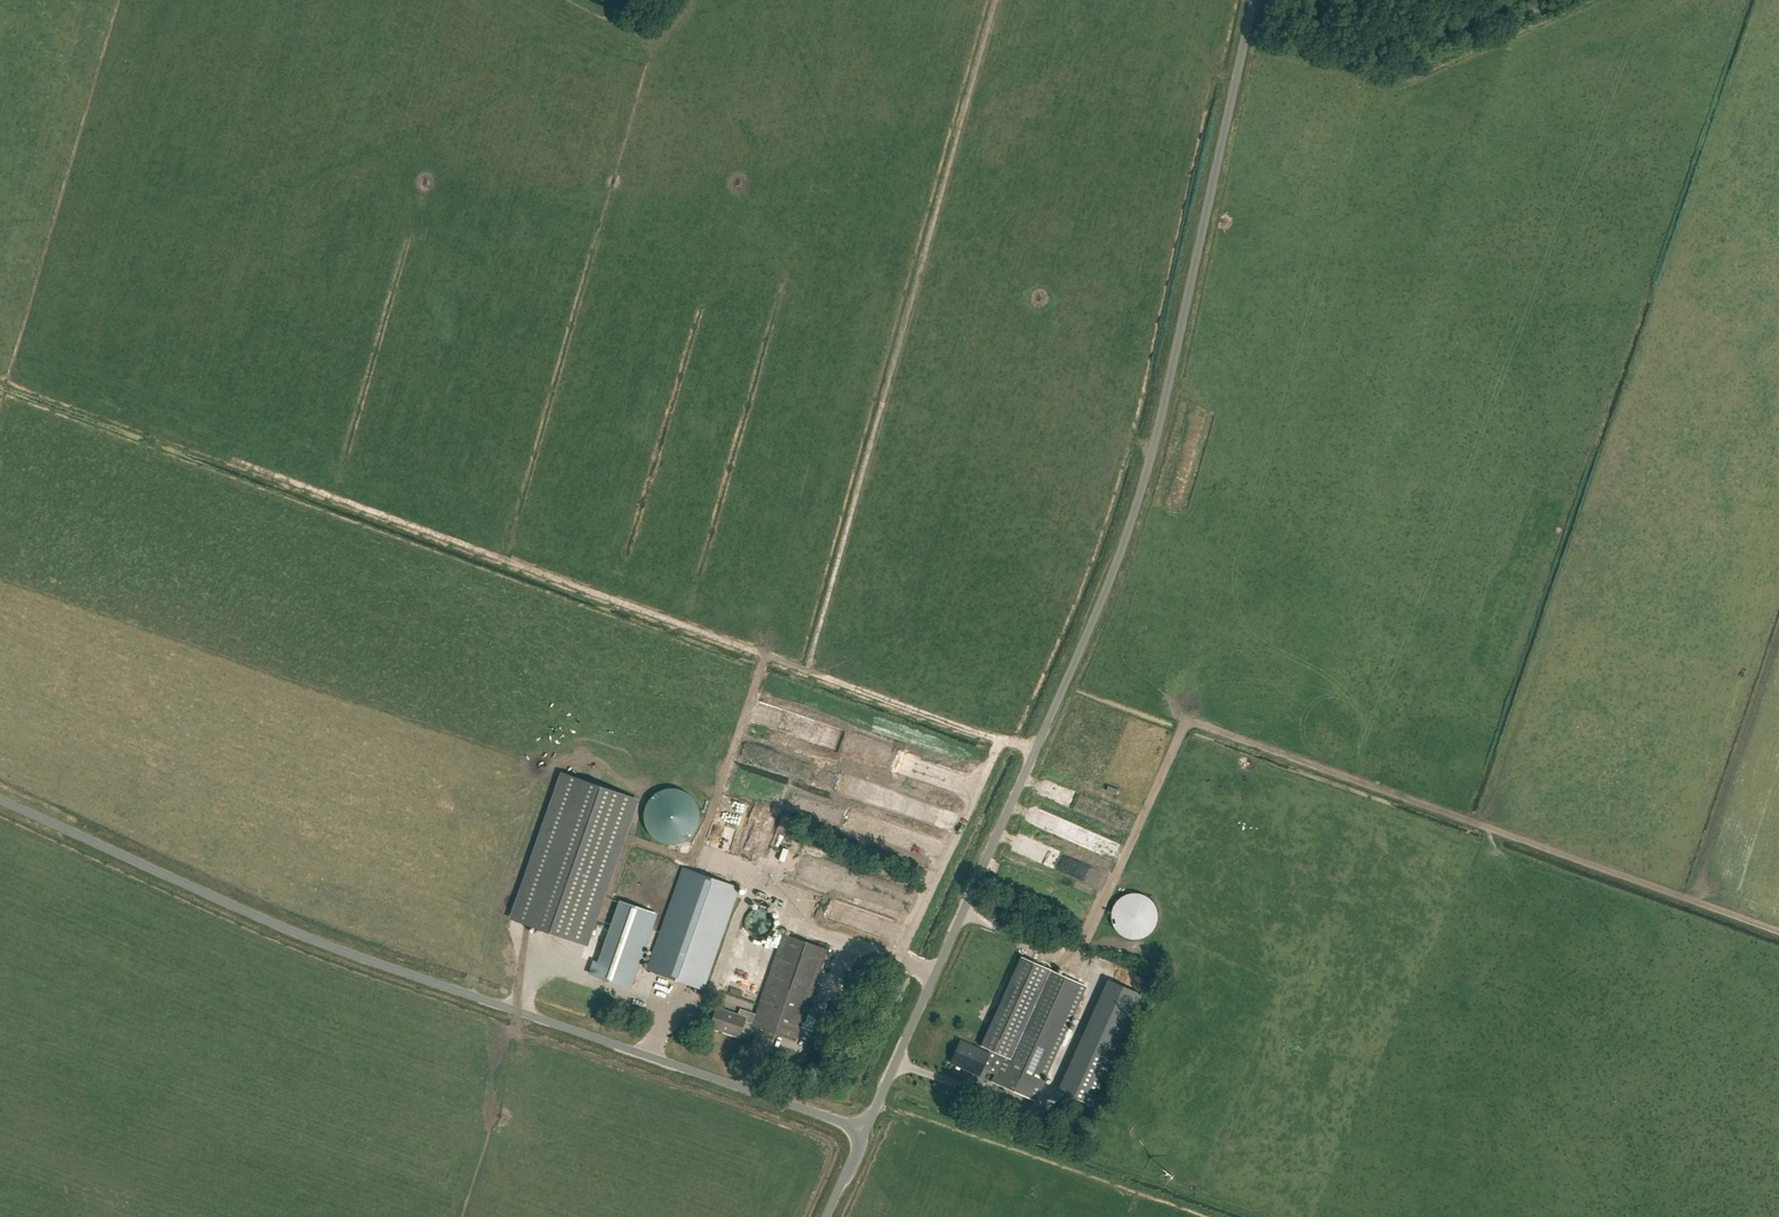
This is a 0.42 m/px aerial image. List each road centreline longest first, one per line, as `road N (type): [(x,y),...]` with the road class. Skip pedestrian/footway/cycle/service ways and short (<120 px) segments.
road 1 (unclassified): [(865,1130),(1122,546),(1158,424),(1253,0)]
road 2 (unclassified): [(865,1130),(287,932),(0,803)]

